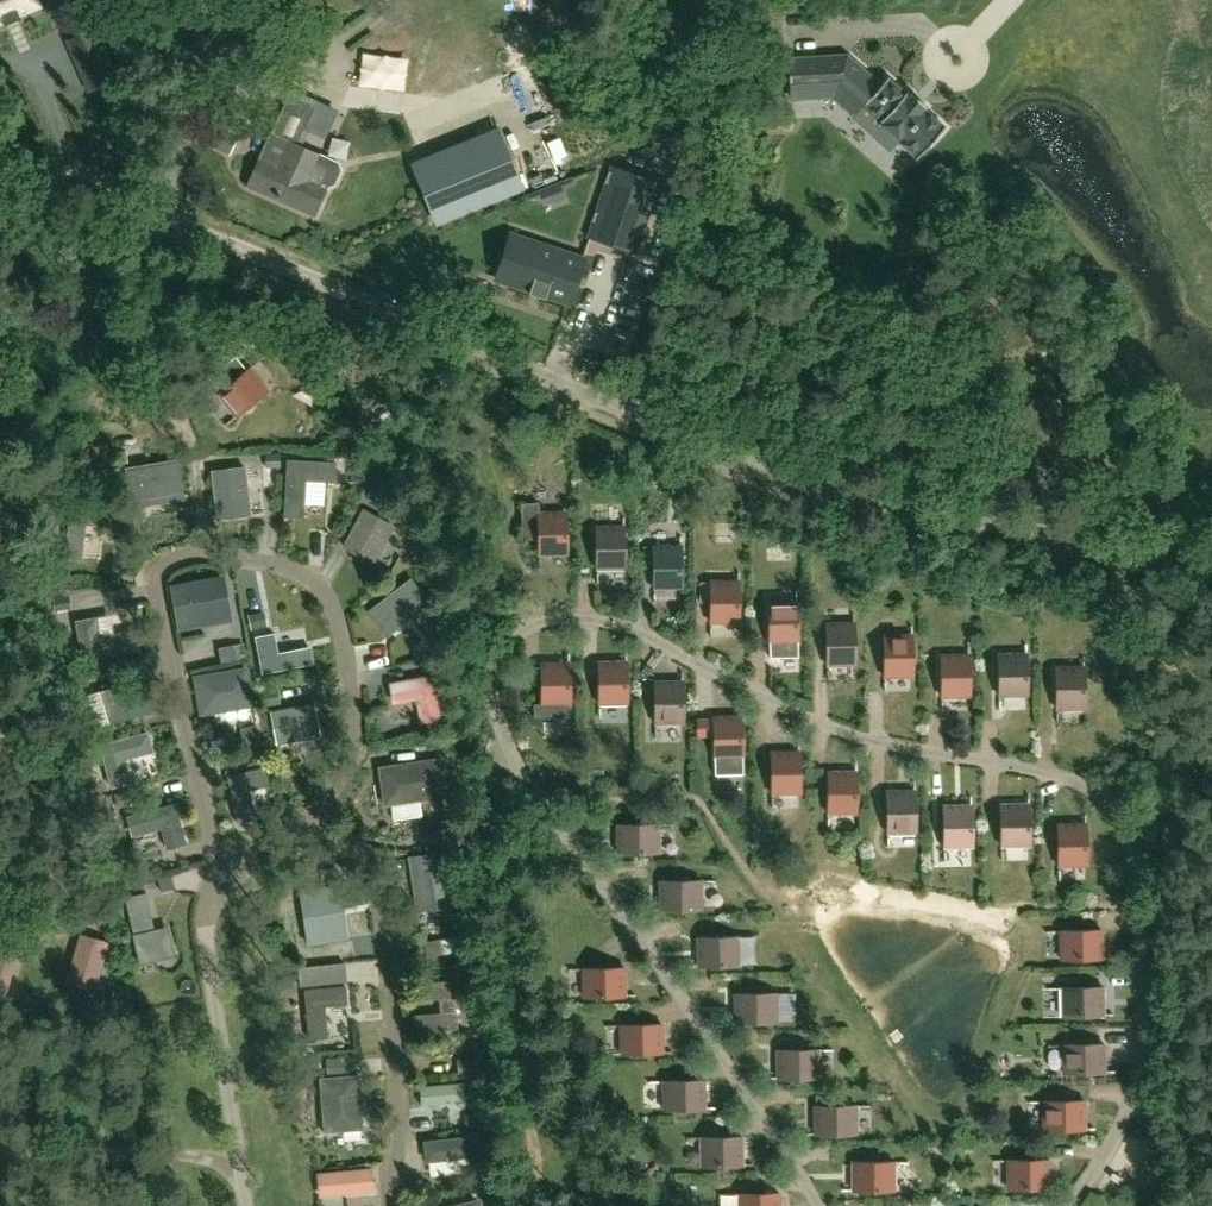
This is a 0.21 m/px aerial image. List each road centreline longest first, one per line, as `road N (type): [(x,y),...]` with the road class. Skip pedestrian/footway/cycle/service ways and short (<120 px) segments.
road 1 (residential): [(1087,1205),(1150,1078),(1155,1041),(1143,872),(1120,835),(1058,778),(915,759),(817,728),(615,636),(537,626),(515,653),(510,706),(517,754),(577,869),(804,1168),(823,1205)]
road 2 (unclassified): [(1211,560),(874,499),(619,407),(44,162)]
road 3 (residential): [(210,907),(214,873),(193,748),(154,606),(160,575),(225,564),(273,570),(313,592),(337,621),(351,693),(350,752),(325,804)]
road 4 (residential): [(325,804),(373,866),(387,929),(397,1165)]
road 5 (residential): [(210,907),(256,1205)]
road 6 (residential): [(325,804),(236,895),(210,907)]

